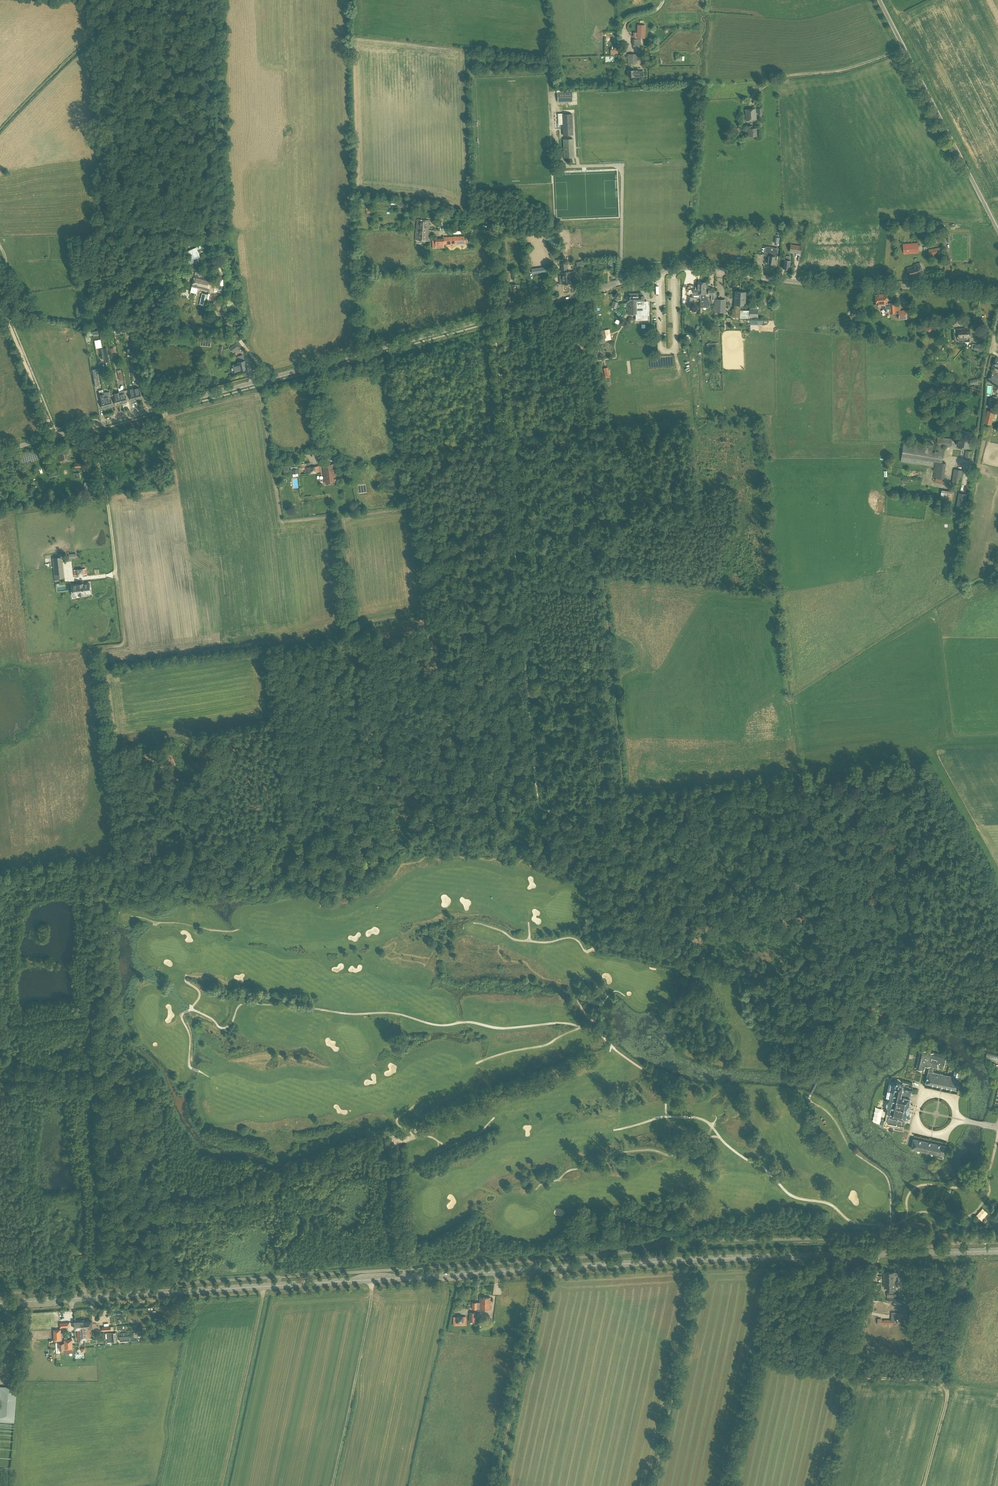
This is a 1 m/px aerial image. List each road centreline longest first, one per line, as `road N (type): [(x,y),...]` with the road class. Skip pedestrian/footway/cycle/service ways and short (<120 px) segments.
road 1 (secondary): [(0,1304),(678,1261),(997,1250)]
road 2 (tertiary): [(997,298),(674,269),(87,427)]
road 3 (track): [(587,870),(595,882),(592,932),(599,943),(997,1029)]
road 4 (track): [(128,878),(108,890),(101,913),(110,1060),(131,1124),(132,1192),(161,1207),(117,1271),(85,1279),(84,1288)]
road 5 (track): [(87,427),(105,488),(125,639),(101,652),(125,856)]
road 6 (track): [(543,858),(517,841),(469,848),(437,840),(223,874),(128,878),(125,856)]
road 7 (track): [(405,1278),(393,1136),(203,1203),(161,1207)]
road 8 (track): [(924,1485),(948,1393),(943,1384),(852,1373),(878,1254)]
road 9 (unclassified): [(997,237),(878,0)]
road 10 (track): [(652,1485),(701,1260)]
road 11 (track): [(494,1485),(539,1269)]
road 12 (track): [(223,1485),(265,1286)]
road 13 (track): [(0,318),(55,436)]
road 14 (track): [(125,856),(0,877)]

